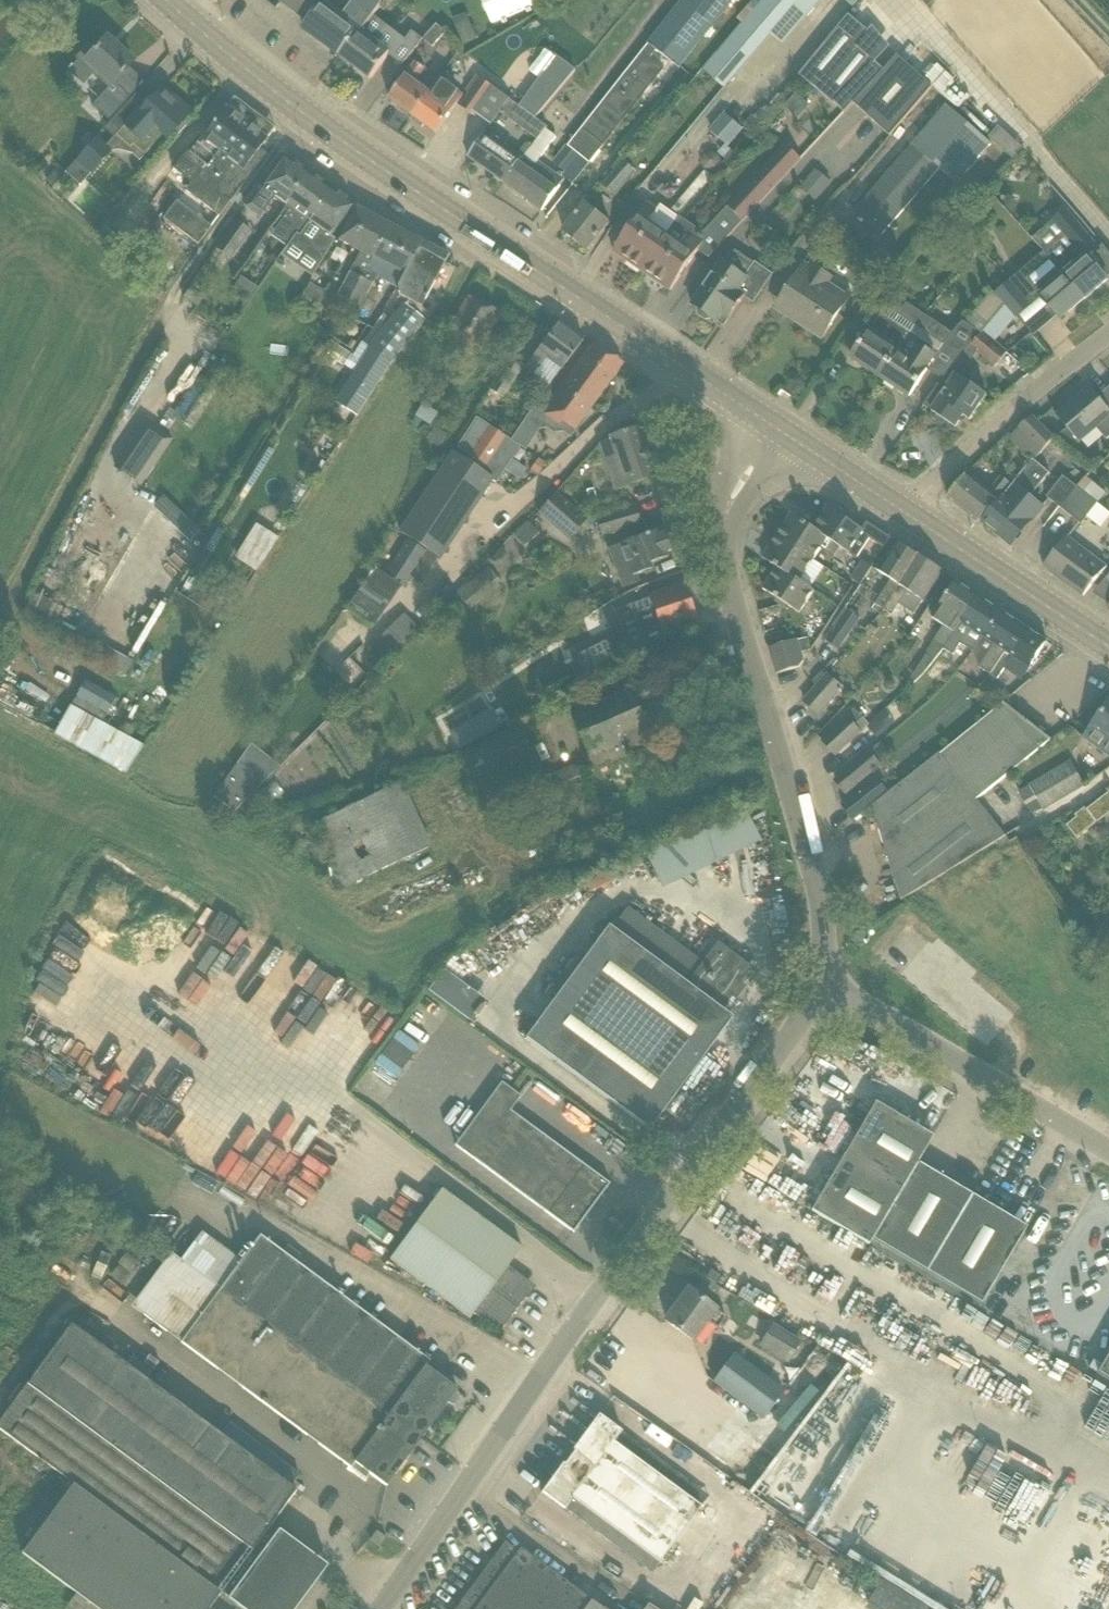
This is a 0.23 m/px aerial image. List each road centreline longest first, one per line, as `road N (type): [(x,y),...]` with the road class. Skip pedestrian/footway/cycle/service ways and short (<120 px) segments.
road 1 (unclassified): [(387,1608),(814,997),(817,973)]
road 2 (secondary): [(784,433),(150,0)]
road 3 (track): [(20,621),(23,592),(170,305),(306,113)]
road 4 (unclassified): [(817,973),(817,885),(722,552),(725,508),(784,433)]
road 5 (unclassified): [(1108,1140),(817,973)]
road 6 (residential): [(1108,332),(949,465),(906,512)]
road 7 (secondary): [(1108,646),(906,512)]
road 8 (secondary): [(906,512),(784,433)]

